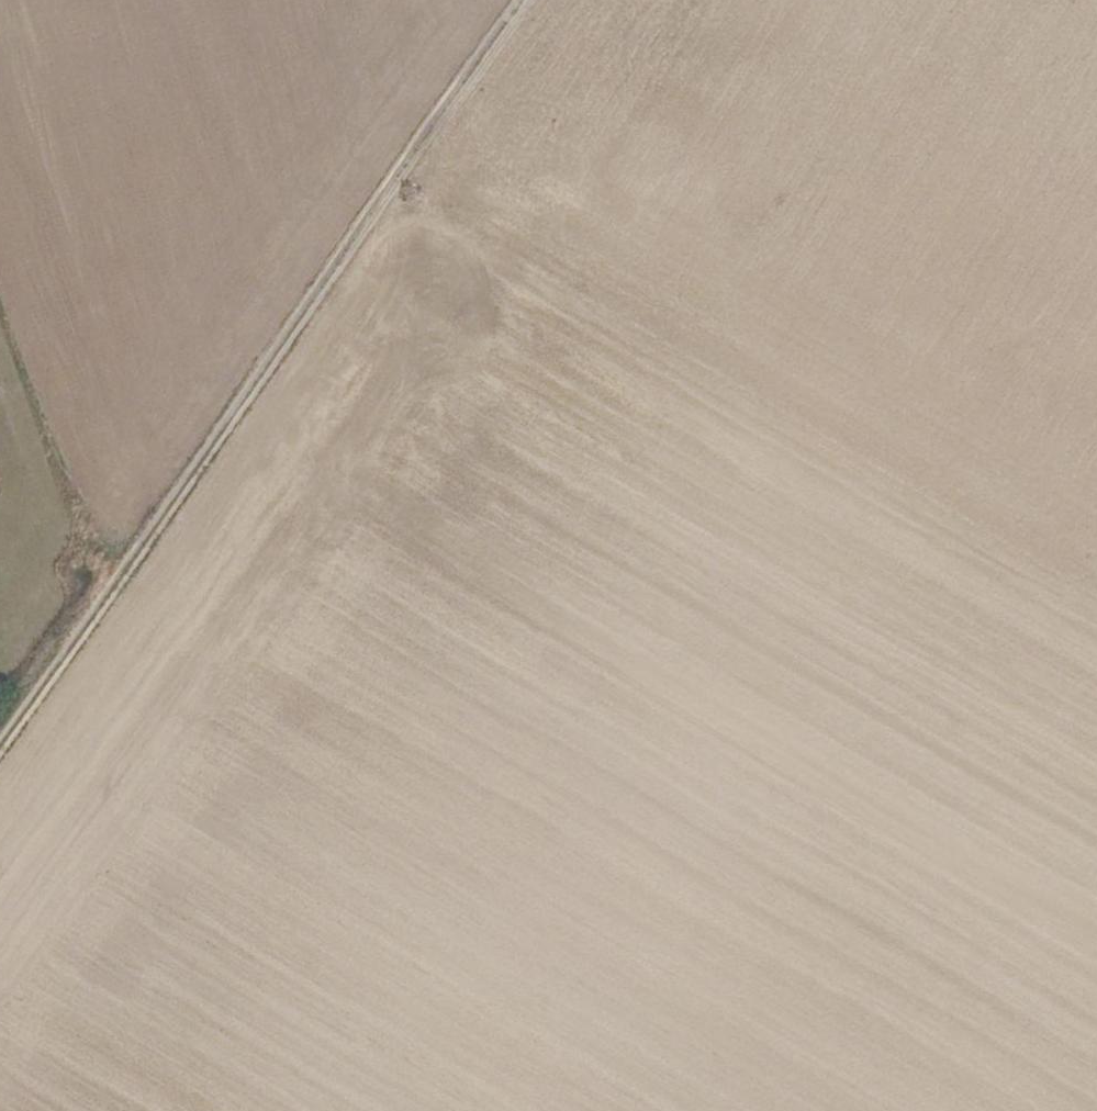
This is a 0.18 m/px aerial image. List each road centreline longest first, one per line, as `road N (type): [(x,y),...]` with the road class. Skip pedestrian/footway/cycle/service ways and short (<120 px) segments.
road 1 (track): [(559,0),(0,766)]

